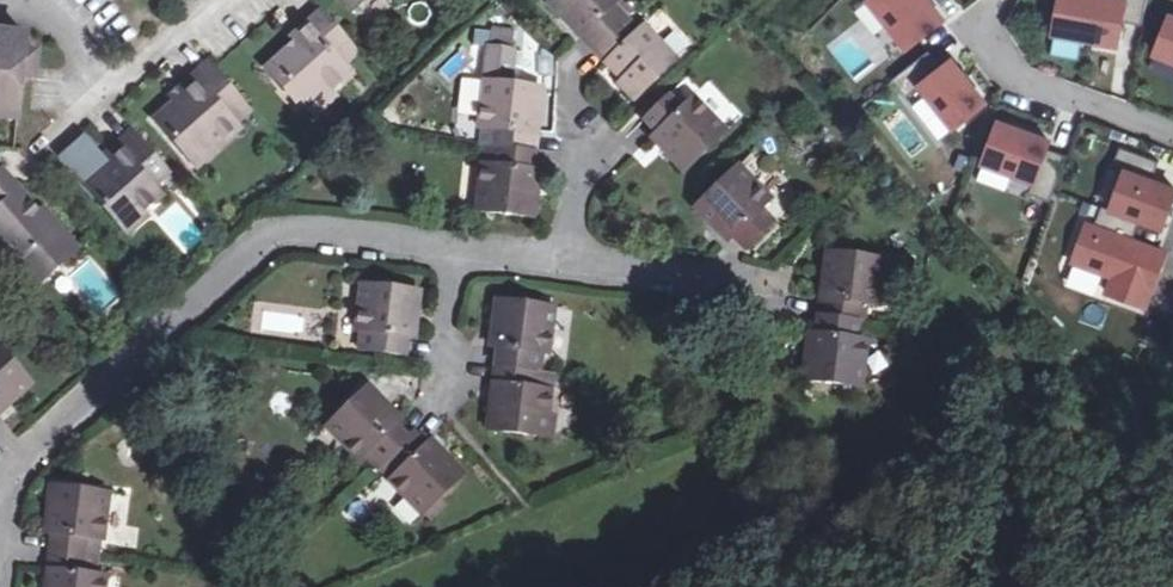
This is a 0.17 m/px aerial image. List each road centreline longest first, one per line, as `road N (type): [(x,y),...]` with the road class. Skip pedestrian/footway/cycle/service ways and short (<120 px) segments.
road 1 (residential): [(455,246),(317,224),(262,233),(0,472)]
road 2 (residential): [(1172,137),(1042,93),(967,29),(988,10)]
road 3 (residential): [(215,0),(114,84),(52,5),(34,0)]
road 4 (residential): [(766,286),(568,261)]
road 5 (residential): [(568,261),(583,134)]
road 6 (residential): [(455,246),(446,369)]

